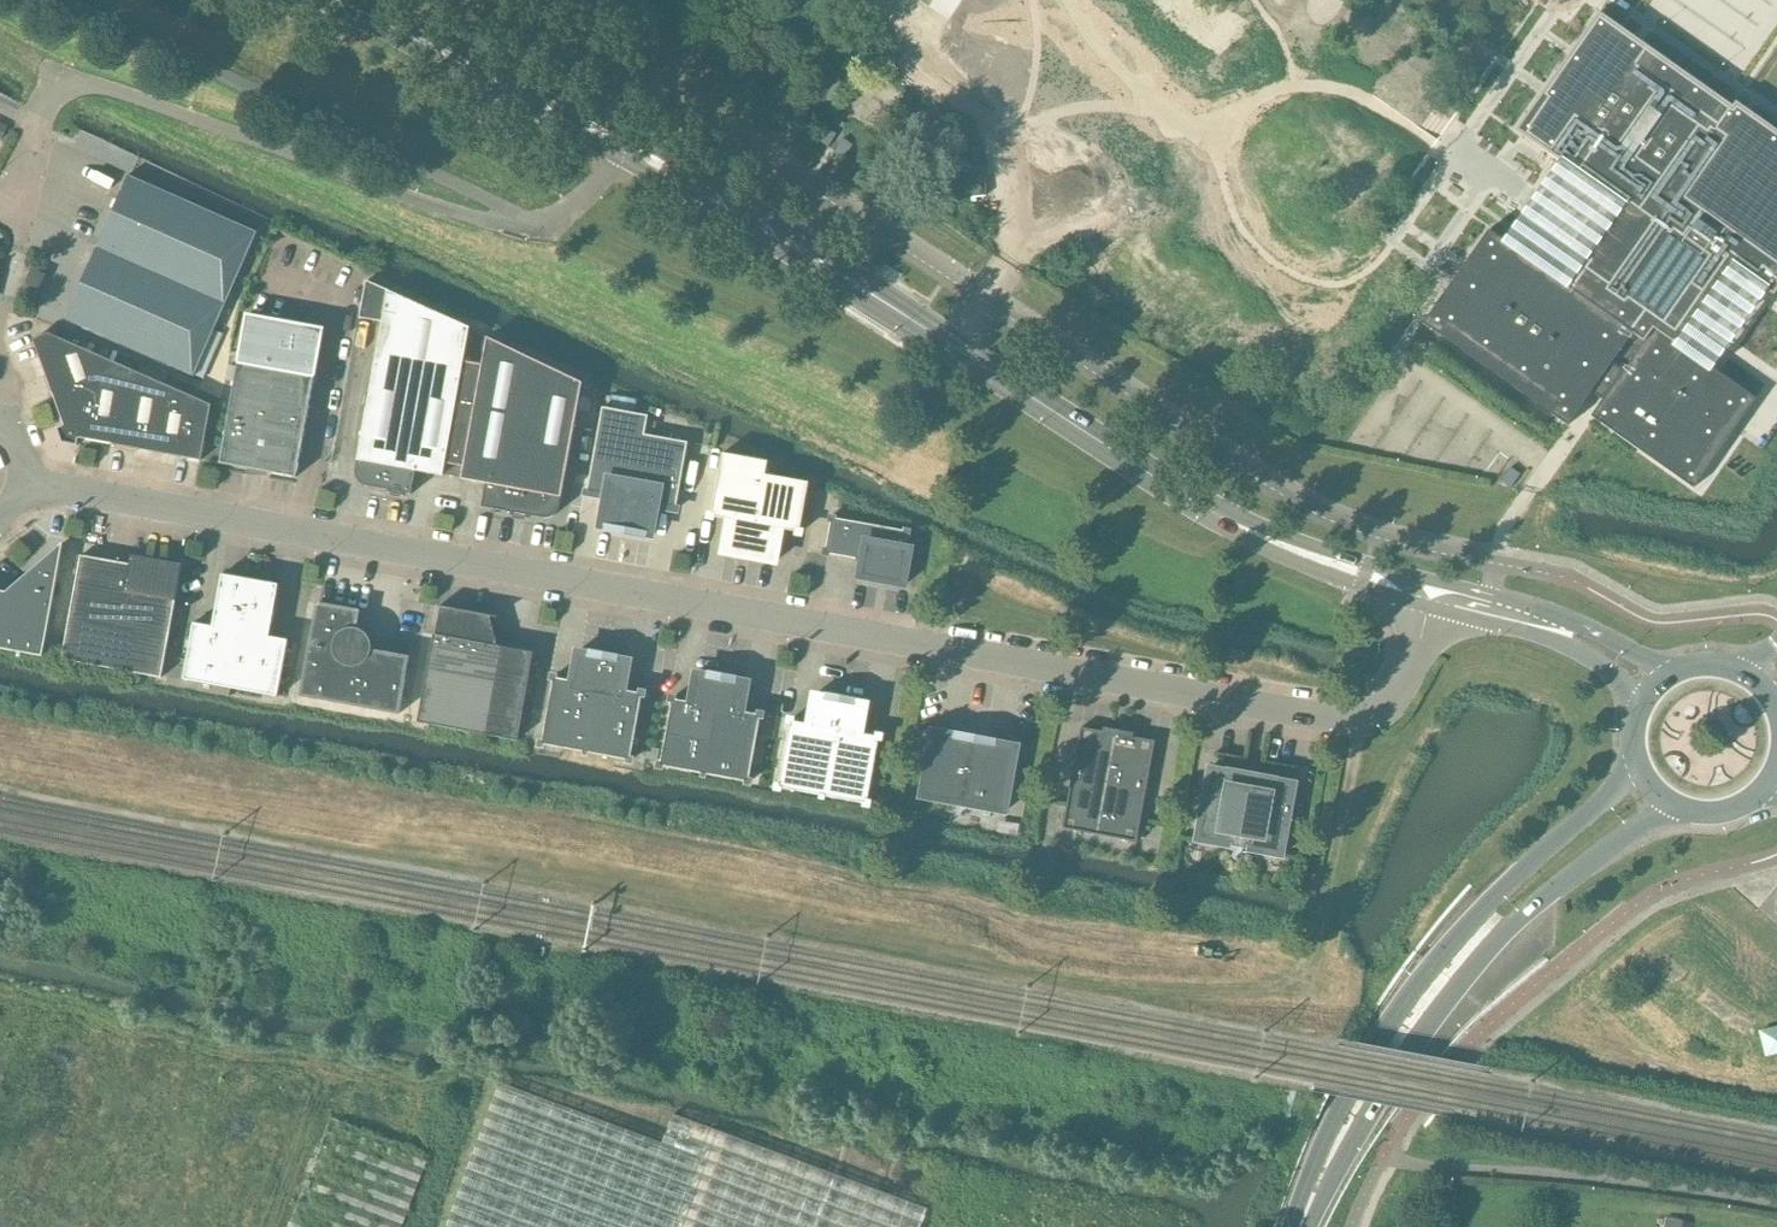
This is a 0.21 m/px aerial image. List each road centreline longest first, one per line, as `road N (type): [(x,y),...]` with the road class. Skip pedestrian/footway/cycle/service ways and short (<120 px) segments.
road 1 (unclassified): [(1433,597),(1400,695),(1356,727),(26,481)]
road 2 (tertiary): [(1433,597),(1204,506),(615,146)]
road 3 (unclassified): [(67,80),(116,90),(502,229),(550,224),(589,193),(615,146)]
road 4 (tertiary): [(1642,771),(1494,907),(1387,1032),(1337,1118),(1323,1183)]
road 5 (tertiary): [(1323,1183),(1497,944),(1557,885),(1668,800)]
road 6 (tertiary): [(615,146),(330,0)]
road 7 (unclassified): [(67,80),(43,116),(0,329)]
road 8 (tertiary): [(1656,687),(1574,636),(1433,597)]

